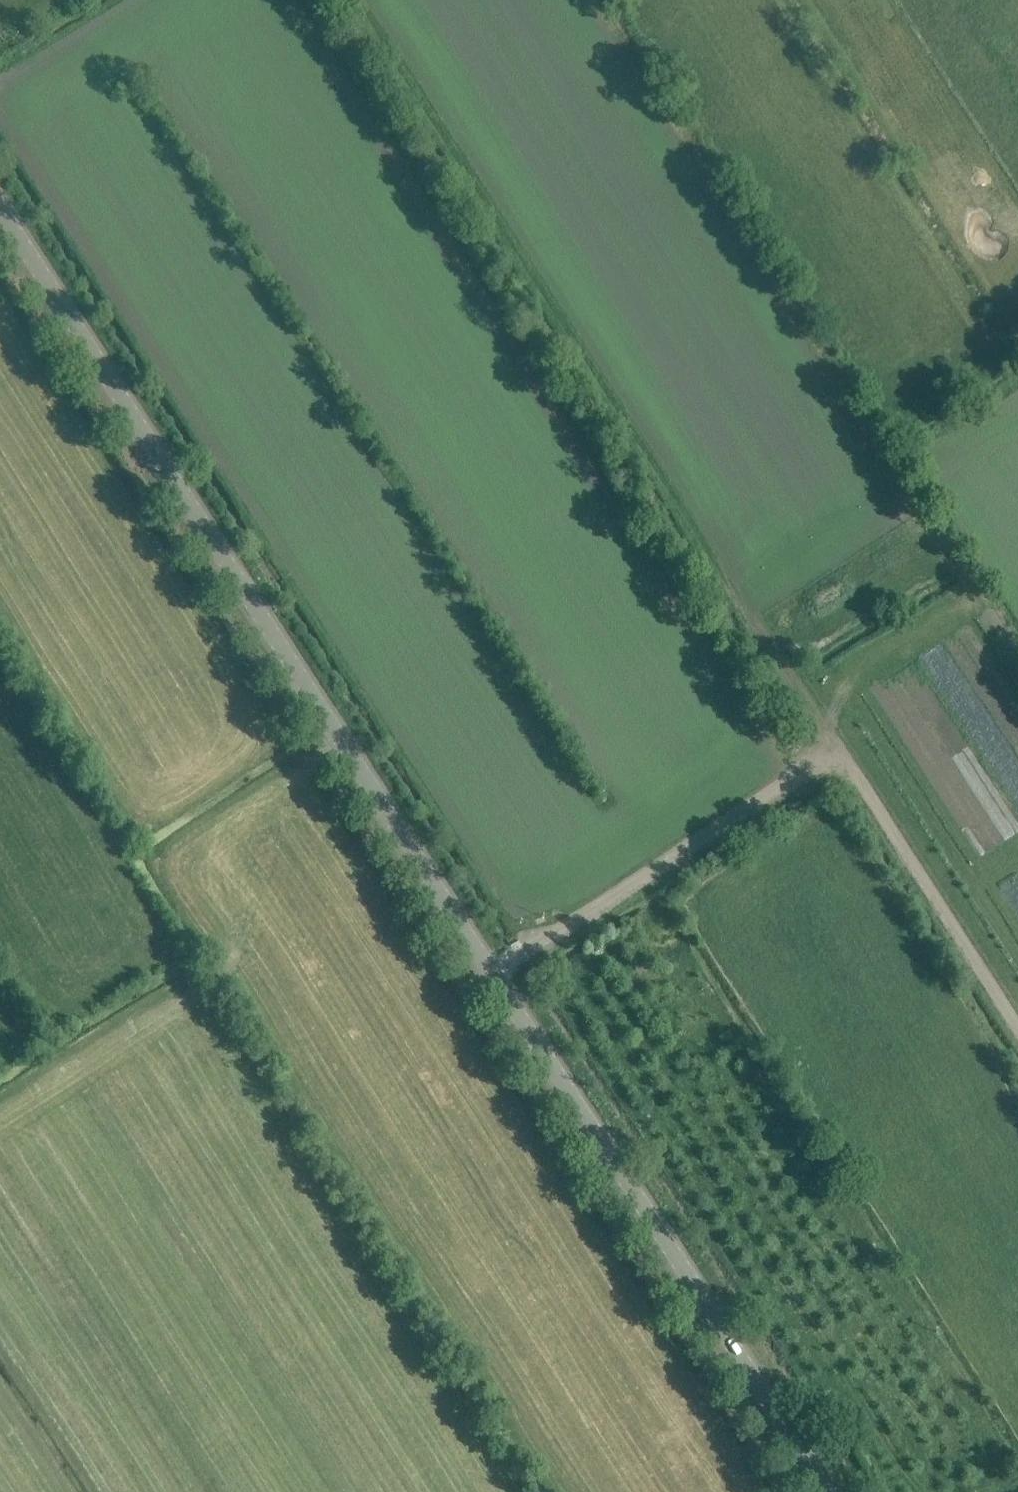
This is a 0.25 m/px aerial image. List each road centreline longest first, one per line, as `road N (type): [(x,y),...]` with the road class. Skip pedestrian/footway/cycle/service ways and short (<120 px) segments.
road 1 (tertiary): [(824,1491),(0,212)]

